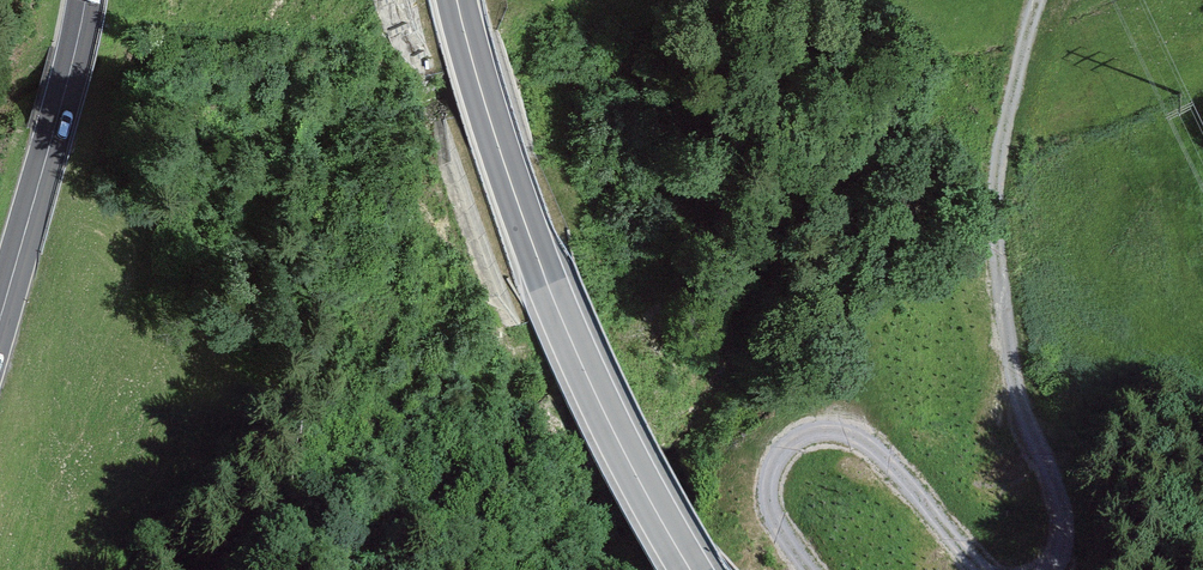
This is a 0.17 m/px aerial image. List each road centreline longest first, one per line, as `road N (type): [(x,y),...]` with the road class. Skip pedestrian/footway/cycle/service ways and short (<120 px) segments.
road 1 (trunk): [(695,569),(636,469),(549,280),(474,79),(454,0)]
road 2 (track): [(1033,0),(996,136),(992,214),(1021,411),(1057,507),(1060,537),(1038,569)]
road 3 (track): [(988,569),(882,453),(857,433),(826,426),(797,433),(775,452),(765,481),(767,508),(811,569)]
road 4 (primary): [(85,0),(0,320)]

